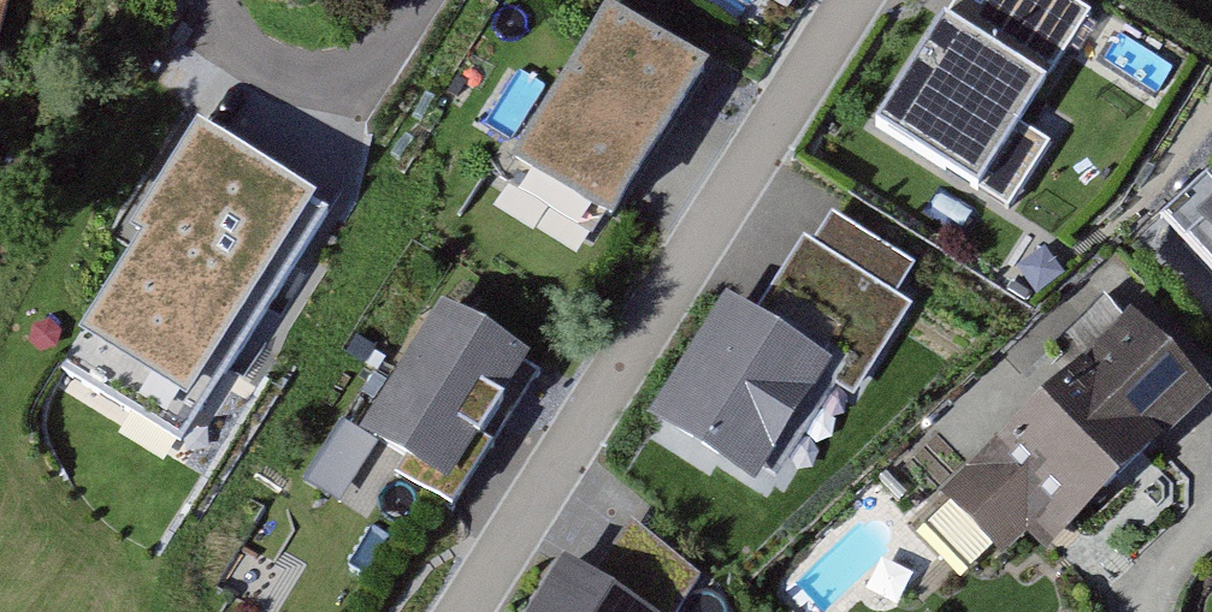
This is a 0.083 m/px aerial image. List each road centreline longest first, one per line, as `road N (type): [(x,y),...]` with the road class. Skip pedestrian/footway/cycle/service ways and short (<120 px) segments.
road 1 (residential): [(464,611),(862,0)]
road 2 (residential): [(400,0),(321,94),(229,52),(213,0)]

